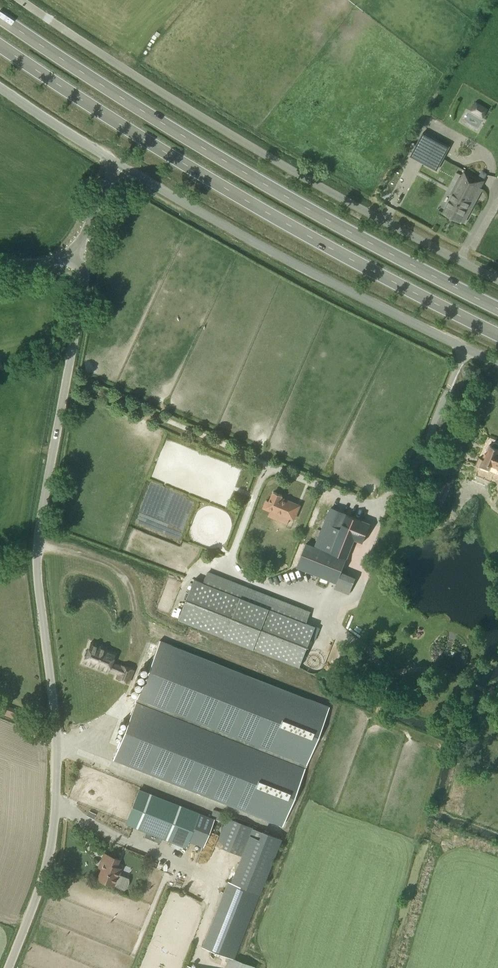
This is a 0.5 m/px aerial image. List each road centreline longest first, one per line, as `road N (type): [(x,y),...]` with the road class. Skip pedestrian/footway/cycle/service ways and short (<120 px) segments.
road 1 (unclassified): [(8,967),(54,835),(54,696),(38,559),(85,278),(74,250)]
road 2 (primary): [(497,308),(188,139),(0,16)]
road 3 (primary): [(0,47),(235,195),(497,335)]
road 4 (unclassified): [(497,278),(211,122),(26,0)]
road 5 (unclassified): [(497,366),(260,247),(120,166)]
road 6 (tertiary): [(120,166),(0,90)]

